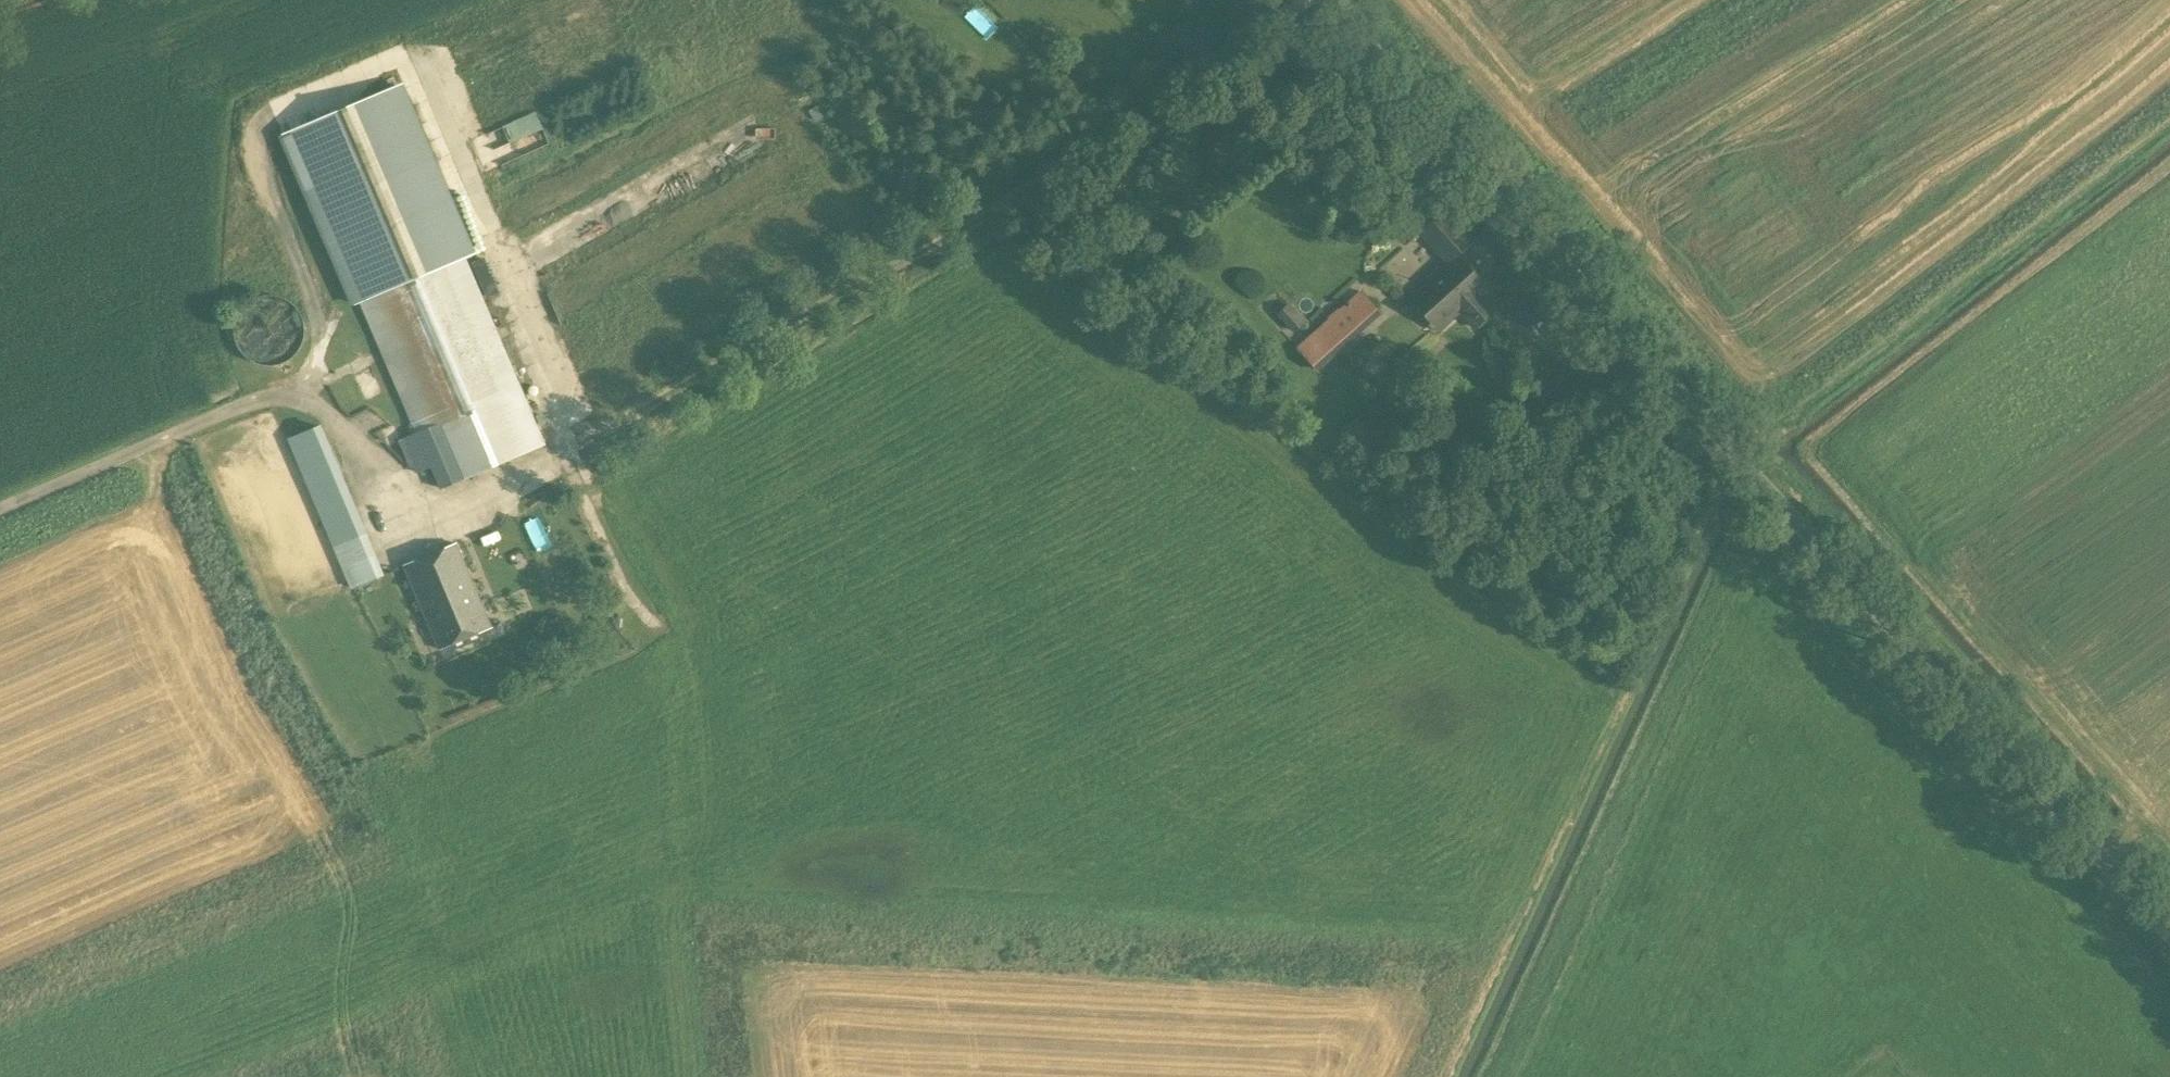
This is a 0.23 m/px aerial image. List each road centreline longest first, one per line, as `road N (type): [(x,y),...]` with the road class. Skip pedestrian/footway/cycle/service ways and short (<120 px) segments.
road 1 (unclassified): [(2169,903),(1781,496),(1330,0)]
road 2 (unclassified): [(0,517),(314,387)]

